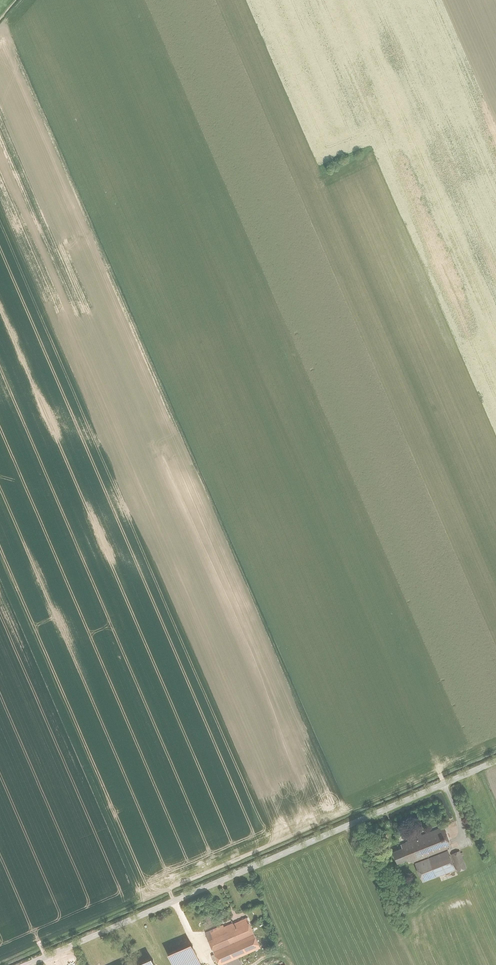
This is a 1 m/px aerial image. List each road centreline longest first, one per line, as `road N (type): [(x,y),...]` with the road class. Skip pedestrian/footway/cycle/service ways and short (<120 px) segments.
road 1 (tertiary): [(25,964),(495,762)]
road 2 (track): [(348,825),(415,964)]

